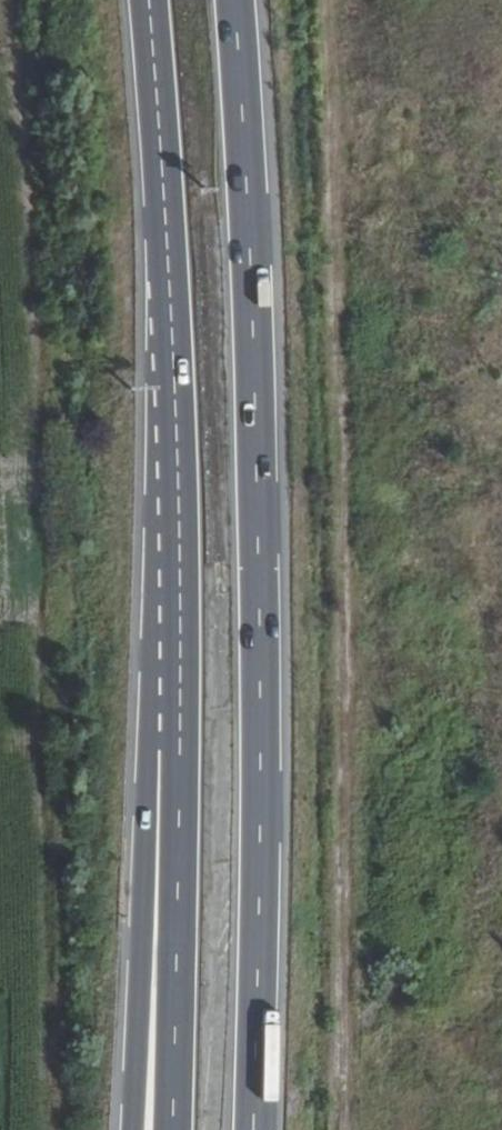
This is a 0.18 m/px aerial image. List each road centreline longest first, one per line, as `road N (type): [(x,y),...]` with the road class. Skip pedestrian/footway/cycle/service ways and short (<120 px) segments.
road 1 (motorway): [(250,1129),(258,556),(233,0)]
road 2 (track): [(321,0),(346,586),(341,1129)]
road 3 (motorway): [(149,0),(165,214),(171,742)]
road 4 (motorway): [(171,742),(154,819),(134,1129)]
road 5 (motorway): [(171,742),(166,1129)]

